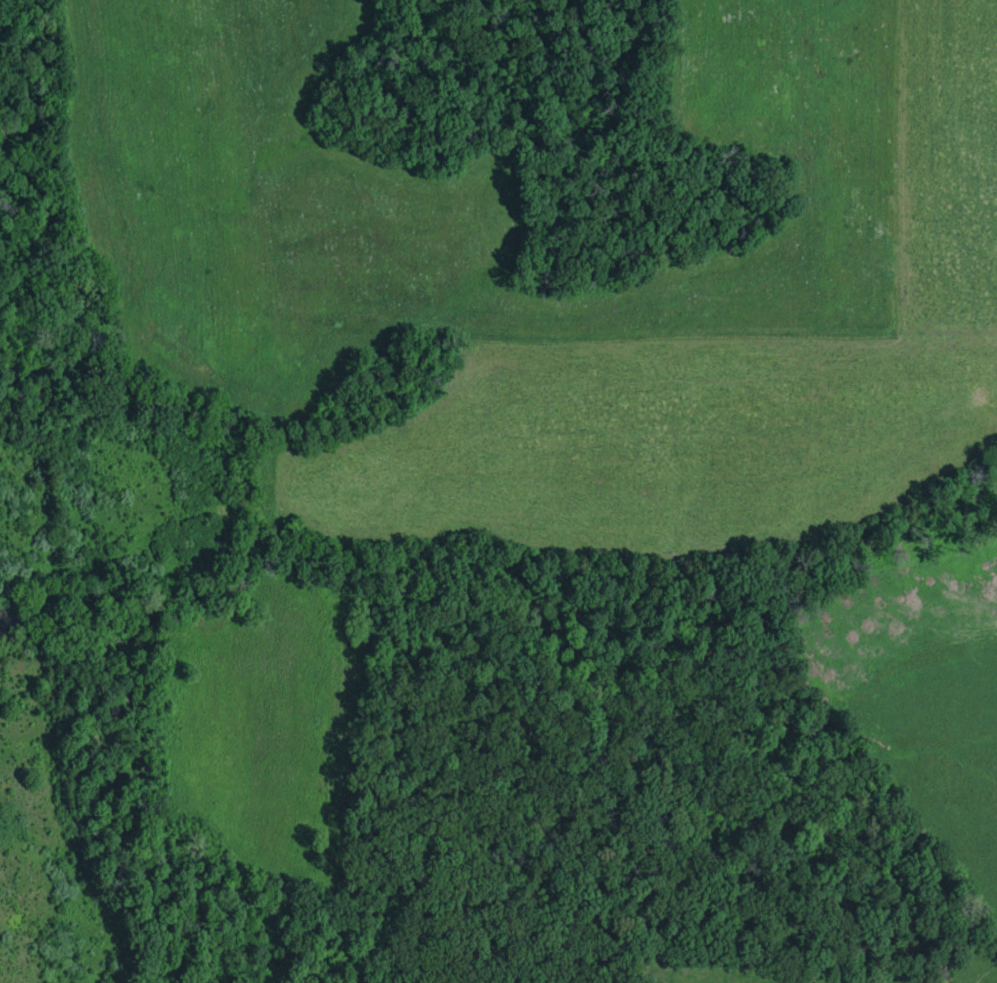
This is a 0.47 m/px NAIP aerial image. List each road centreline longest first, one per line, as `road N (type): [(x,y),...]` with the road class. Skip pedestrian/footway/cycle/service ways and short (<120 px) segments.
road 1 (track): [(996,338),(487,336)]

